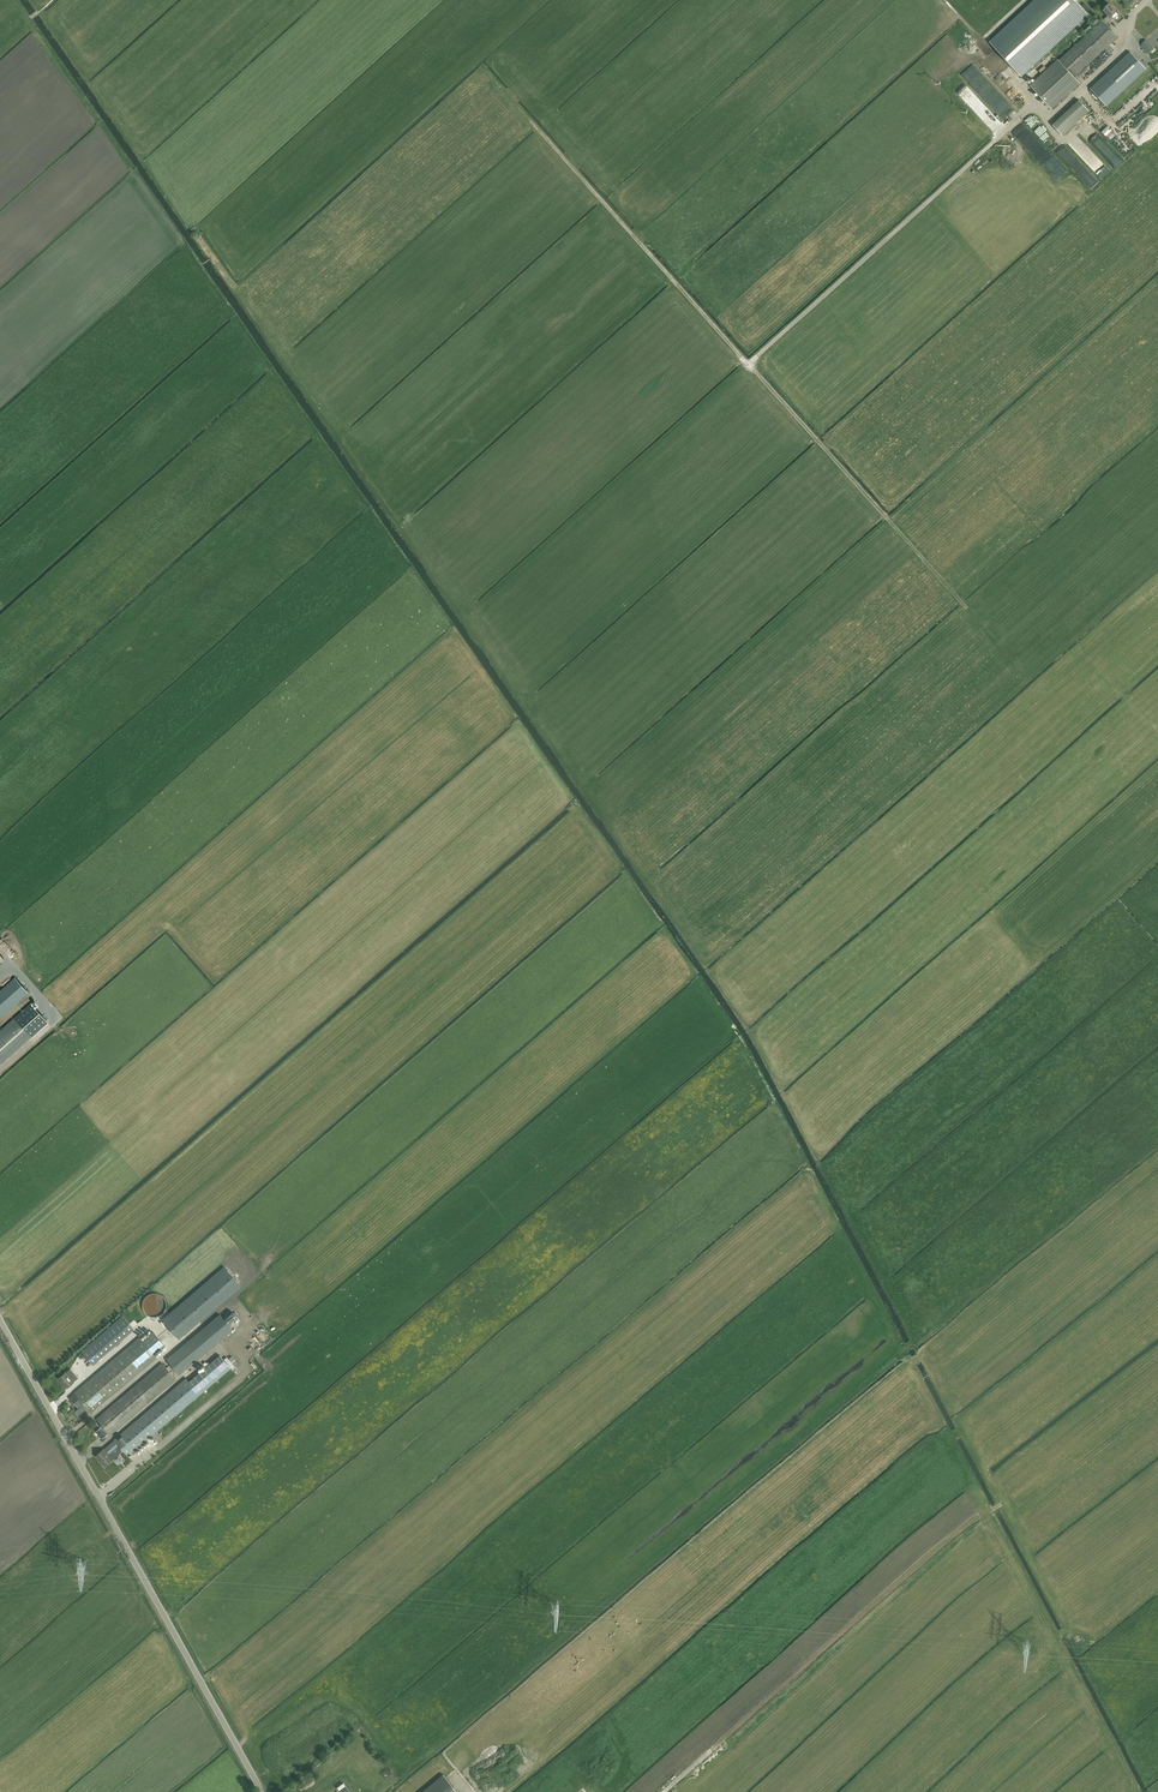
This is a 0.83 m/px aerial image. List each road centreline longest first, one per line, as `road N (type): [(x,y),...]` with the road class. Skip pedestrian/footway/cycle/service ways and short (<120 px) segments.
road 1 (tertiary): [(261,1791),(0,1319)]

